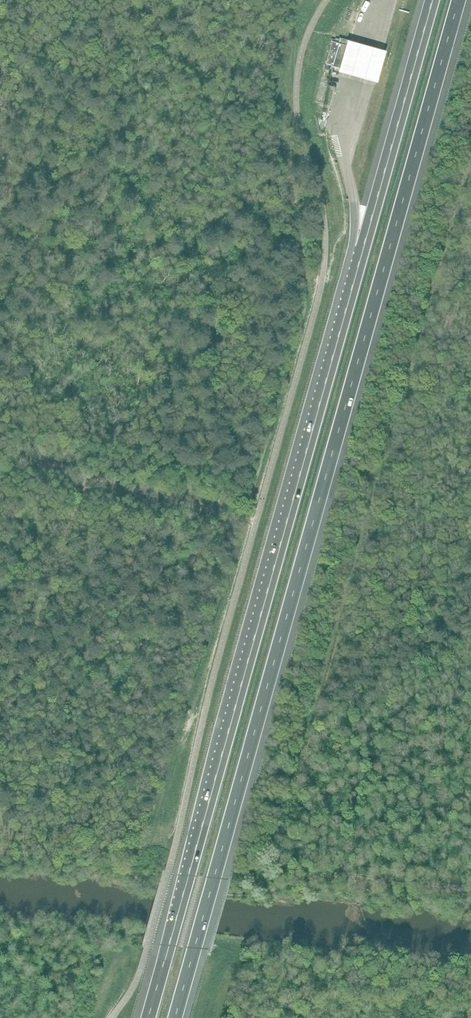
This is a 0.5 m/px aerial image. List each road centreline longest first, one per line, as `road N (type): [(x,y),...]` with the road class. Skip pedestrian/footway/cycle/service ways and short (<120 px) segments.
road 1 (motorway): [(175,1017),(460,0)]
road 2 (motorway): [(364,248),(149,1017)]
road 3 (motorway): [(433,0),(364,248)]

